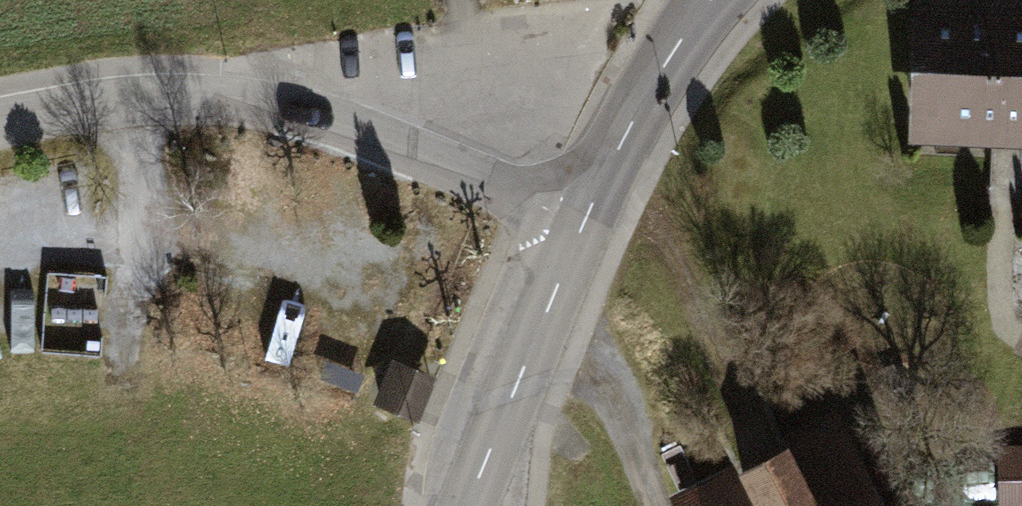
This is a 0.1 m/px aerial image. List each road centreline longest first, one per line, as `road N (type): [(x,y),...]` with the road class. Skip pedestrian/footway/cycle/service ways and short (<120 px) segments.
road 1 (unclassified): [(581,224),(293,108),(154,96),(0,120)]
road 2 (tertiary): [(581,224),(627,120),(708,0)]
road 3 (residential): [(544,310),(637,431),(673,505)]
road 4 (tertiary): [(466,505),(544,310)]

